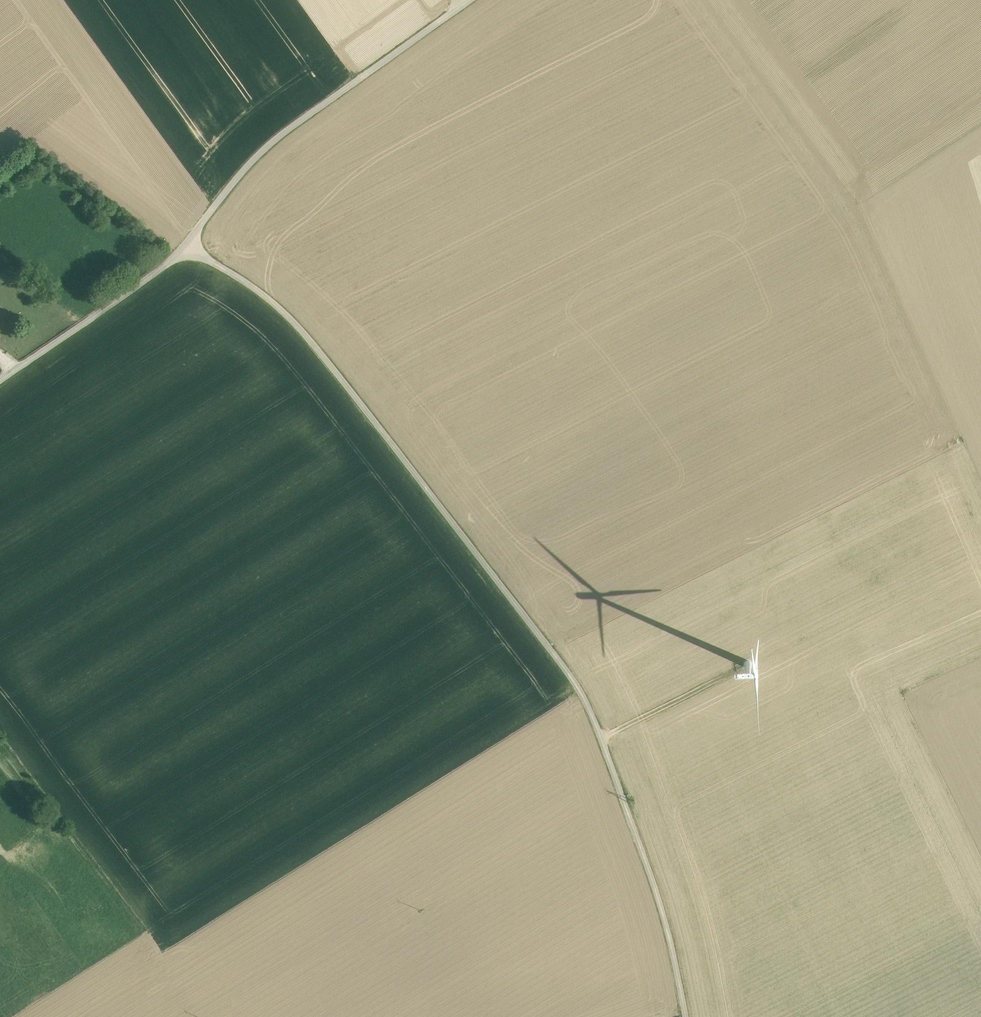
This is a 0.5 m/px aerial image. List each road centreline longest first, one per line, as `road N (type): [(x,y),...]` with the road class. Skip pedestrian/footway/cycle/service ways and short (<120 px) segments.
road 1 (unclassified): [(688,1016),(654,873),(583,690),(308,333),(275,299),(189,243)]
road 2 (unclassified): [(189,243),(280,134),(472,0)]
road 3 (unclassified): [(0,382),(189,243)]

